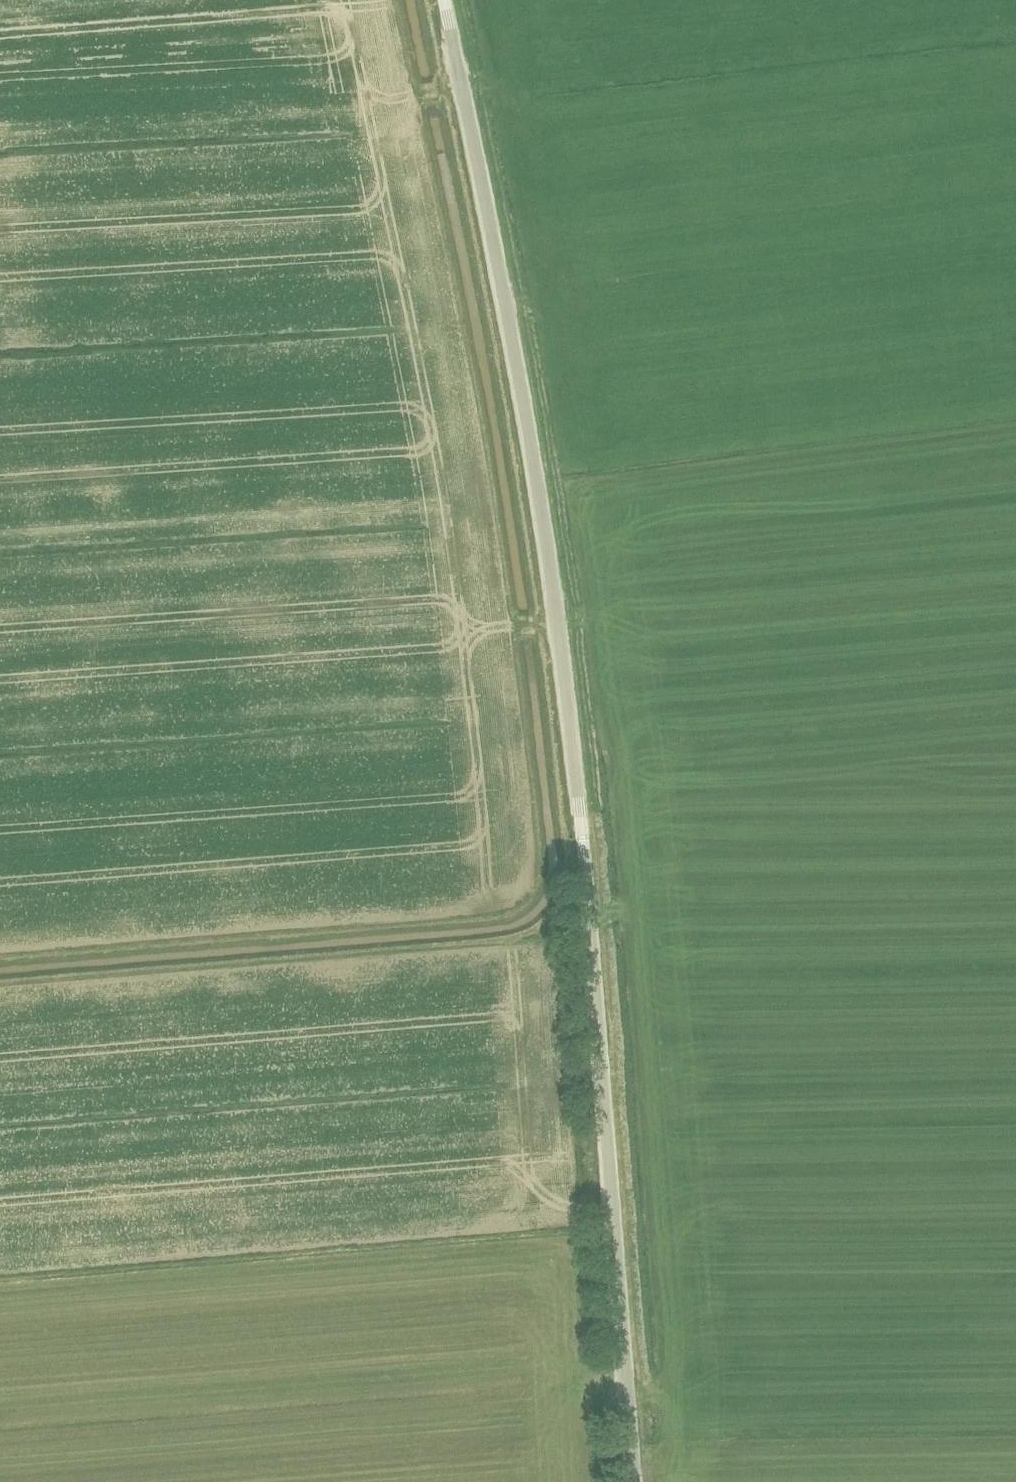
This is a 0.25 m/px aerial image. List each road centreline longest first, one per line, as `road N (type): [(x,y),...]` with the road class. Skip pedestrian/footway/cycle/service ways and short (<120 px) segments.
road 1 (unclassified): [(636,1481),(576,722),(526,406),(447,0)]

